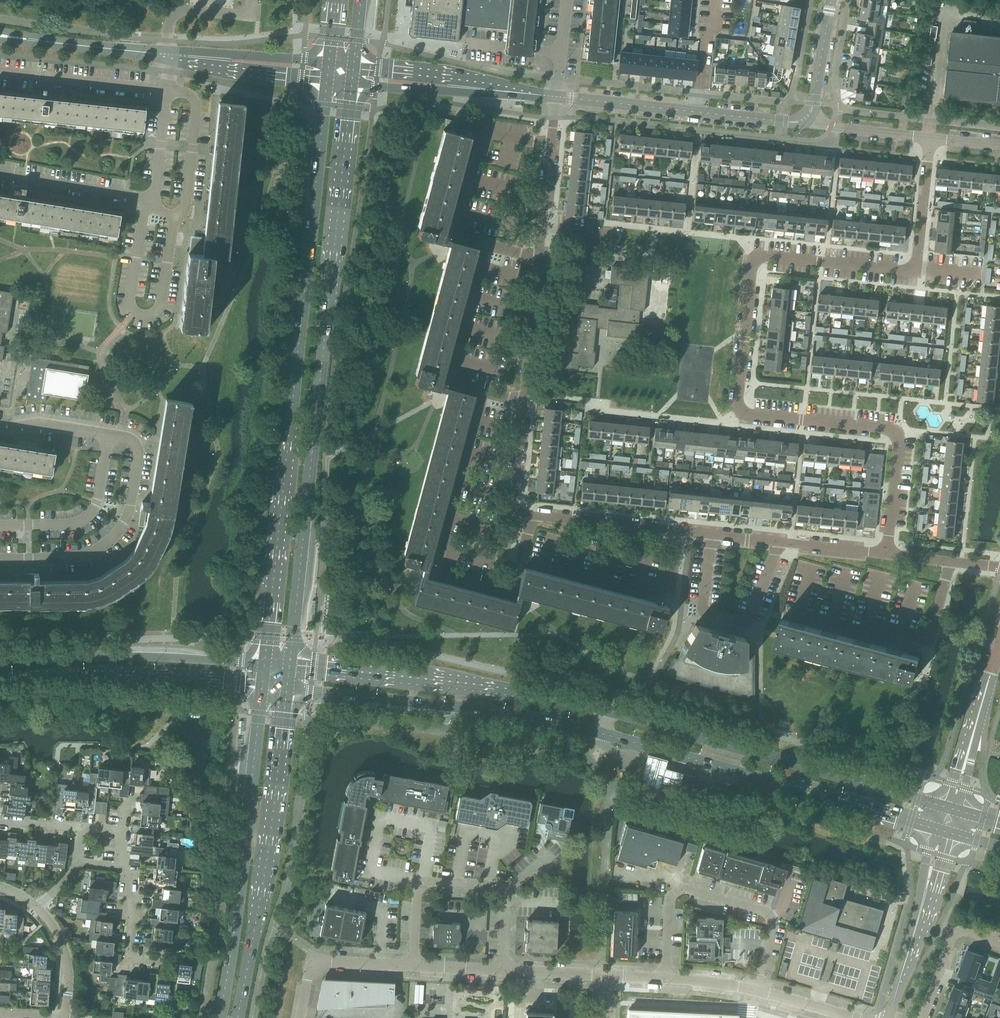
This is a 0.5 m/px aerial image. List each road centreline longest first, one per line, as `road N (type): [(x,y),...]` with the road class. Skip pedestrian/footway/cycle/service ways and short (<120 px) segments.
road 1 (residential): [(888,555),(900,431),(753,415),(738,404),(740,382),(757,259),(915,268),(929,137)]
road 2 (primary): [(326,81),(265,664)]
road 3 (primary): [(290,665),(354,84)]
road 4 (secondary): [(597,731),(948,832)]
road 5 (secondary): [(954,810),(608,711)]
road 6 (primary): [(263,683),(220,1017)]
road 7 (primary): [(239,1017),(287,690)]
road 8 (secondary): [(608,711),(290,665)]
road 9 (secondary): [(287,690),(500,712),(597,731)]
road 10 (tertiary): [(265,664),(0,659)]
road 11 (tertiary): [(0,677),(263,683)]
road 12 (tertiary): [(555,97),(796,123),(809,117)]
road 13 (residential): [(520,557),(511,571),(453,556),(447,544),(486,390)]
road 14 (residential): [(0,559),(85,555),(123,528),(138,452),(129,440),(109,435)]
road 15 (residential): [(794,613),(922,635),(934,629),(952,561)]
road 16 (residential): [(488,241),(457,226),(479,140),(487,134),(552,142)]
road 17 (residential): [(710,536),(705,606),(740,621),(749,616),(781,543)]
road 18 (residential): [(890,1017),(948,832)]
road 19 (residential): [(531,515),(710,536)]
road 20 (residential): [(0,526),(88,517),(98,502),(109,435)]
road 21 (residential): [(756,990),(773,918),(679,889)]
road 22 (unclassified): [(168,54),(0,37)]
road 23 (residential): [(488,241),(459,354),(465,383),(486,390)]
road 24 (residential): [(166,91),(0,74)]
road 25 (tertiary): [(519,93),(459,75),(356,65)]
road 26 (tertiary): [(354,84),(519,93)]
road 27 (residential): [(954,810),(998,651)]
road 28 (unclassified): [(329,61),(168,54)]
road 29 (unclassified): [(168,54),(326,81)]
road 30 (residential): [(502,968),(503,889),(422,884)]
road 31 (residential): [(675,593),(520,557)]
road 32 (residential): [(301,1017),(313,964),(415,965)]
road 33 (residential): [(153,198),(0,174)]
road 34 (residential): [(176,964),(128,959),(132,882),(119,867)]
road 35 (residential): [(527,396),(541,253)]
road 36 (residential): [(999,942),(955,932),(923,1017)]
road 37 (residential): [(531,515),(514,503),(527,396)]
road 38 (residential): [(809,117),(929,137)]
road 39 (residential): [(168,54),(174,15),(237,14),(250,0)]

